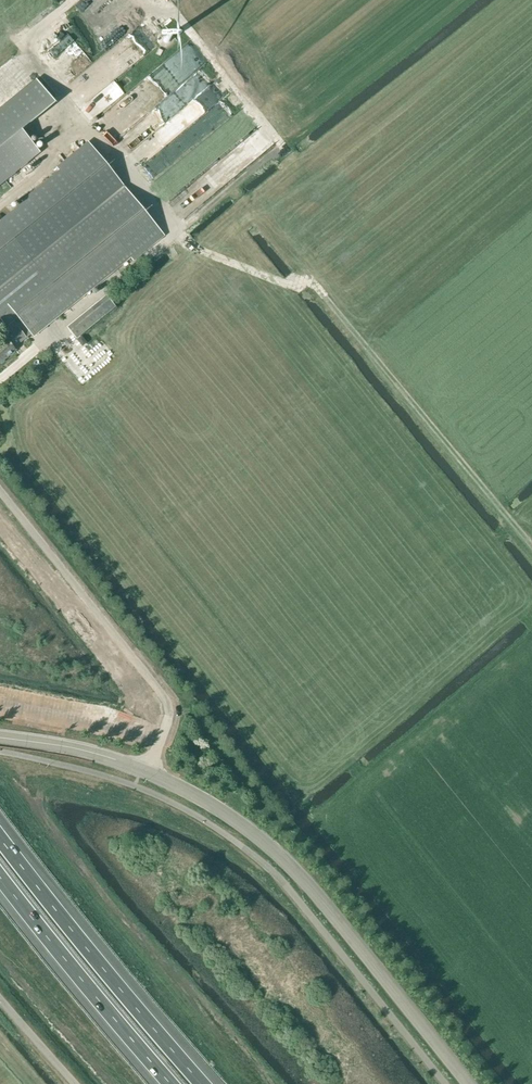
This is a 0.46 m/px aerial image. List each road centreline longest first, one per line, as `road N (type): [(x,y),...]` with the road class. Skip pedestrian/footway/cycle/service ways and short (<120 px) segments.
road 1 (tertiary): [(464,1083),(298,877),(230,819),(147,772)]
road 2 (unclassified): [(147,772),(169,718),(165,700),(0,491)]
road 3 (motorway): [(210,1083),(0,834)]
road 4 (motorway): [(0,876),(168,1083)]
road 5 (tertiary): [(147,772),(0,737)]

